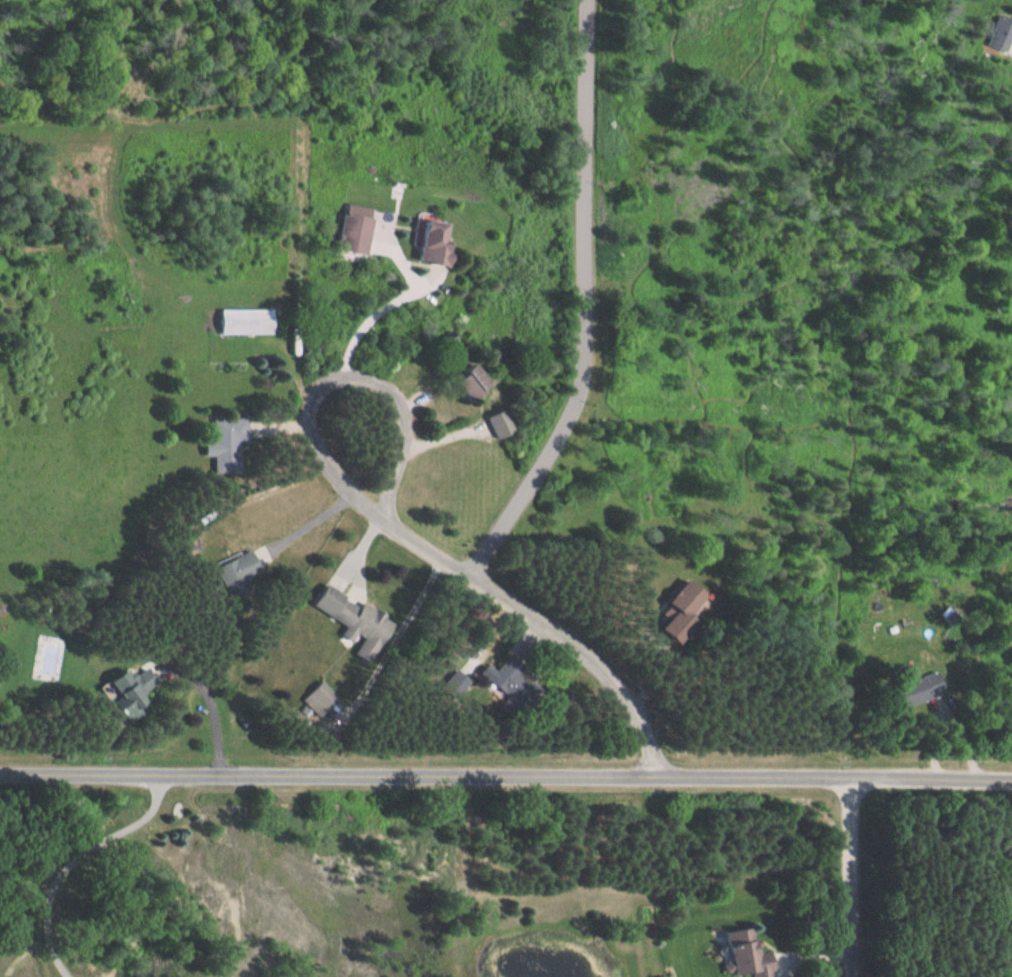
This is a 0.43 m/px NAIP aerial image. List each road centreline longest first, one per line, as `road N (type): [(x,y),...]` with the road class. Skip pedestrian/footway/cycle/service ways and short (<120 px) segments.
road 1 (residential): [(1011,776),(0,770)]
road 2 (residential): [(593,0),(594,374),(588,402),(477,572)]
road 3 (residential): [(804,215),(862,250),(881,310),(814,343),(711,351),(597,344)]
road 4 (residential): [(661,773),(639,709),(612,672),(382,509)]
road 5 (residential): [(391,482),(382,509),(320,420),(319,399),(341,377),(383,384),(396,448),(391,482)]
road 6 (residential): [(854,976),(856,775)]

